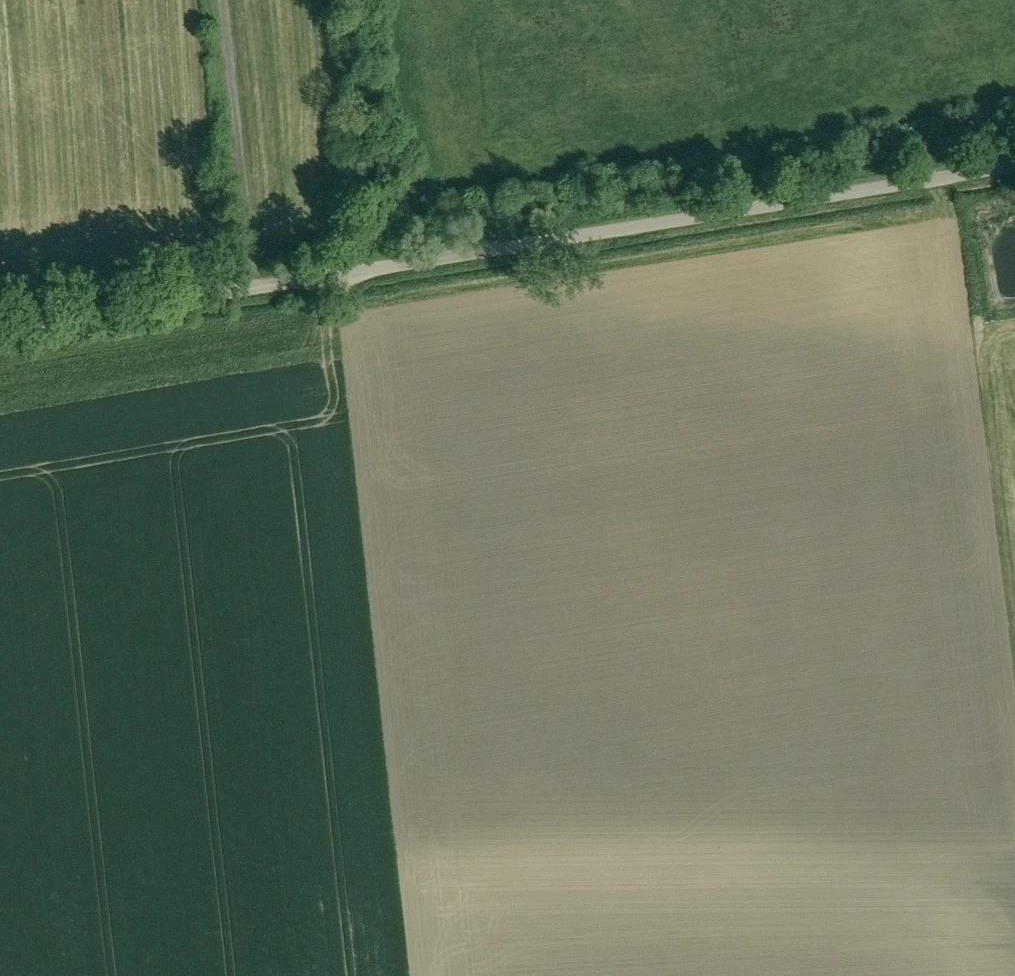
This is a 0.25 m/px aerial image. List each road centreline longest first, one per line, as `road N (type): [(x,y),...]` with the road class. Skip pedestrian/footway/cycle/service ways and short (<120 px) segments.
road 1 (unclassified): [(1014,164),(0,329)]

